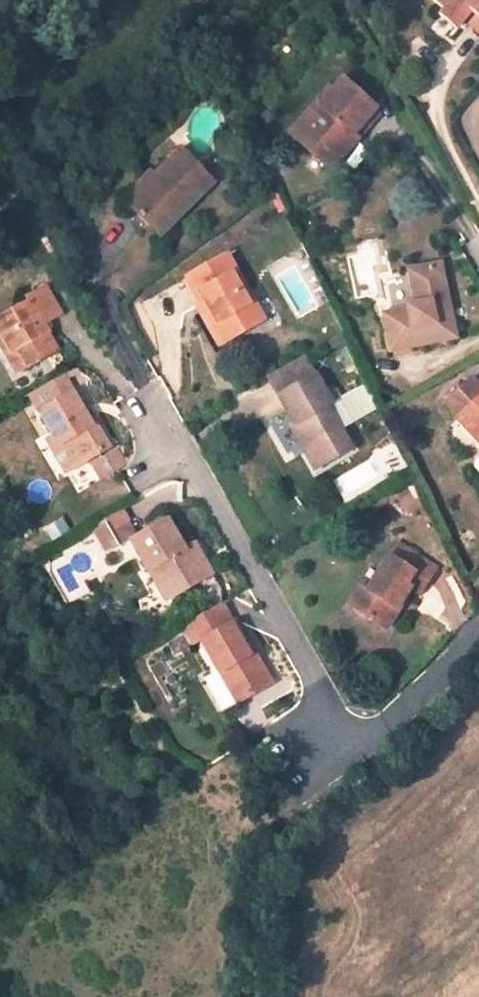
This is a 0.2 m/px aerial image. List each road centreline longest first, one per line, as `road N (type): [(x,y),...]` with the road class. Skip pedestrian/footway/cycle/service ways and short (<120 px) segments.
road 1 (residential): [(158,404),(333,724),(351,741),(380,734),(478,638)]
road 2 (track): [(262,0),(75,150),(0,227)]

